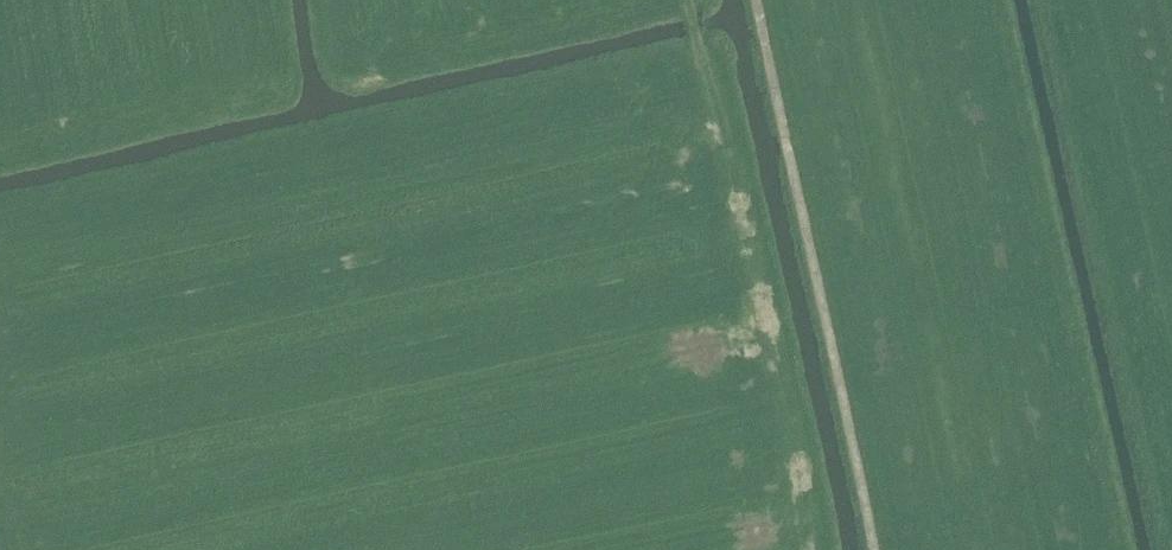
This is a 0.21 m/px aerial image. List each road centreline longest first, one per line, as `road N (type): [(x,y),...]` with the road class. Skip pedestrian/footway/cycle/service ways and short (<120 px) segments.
road 1 (track): [(817,549),(698,0)]

